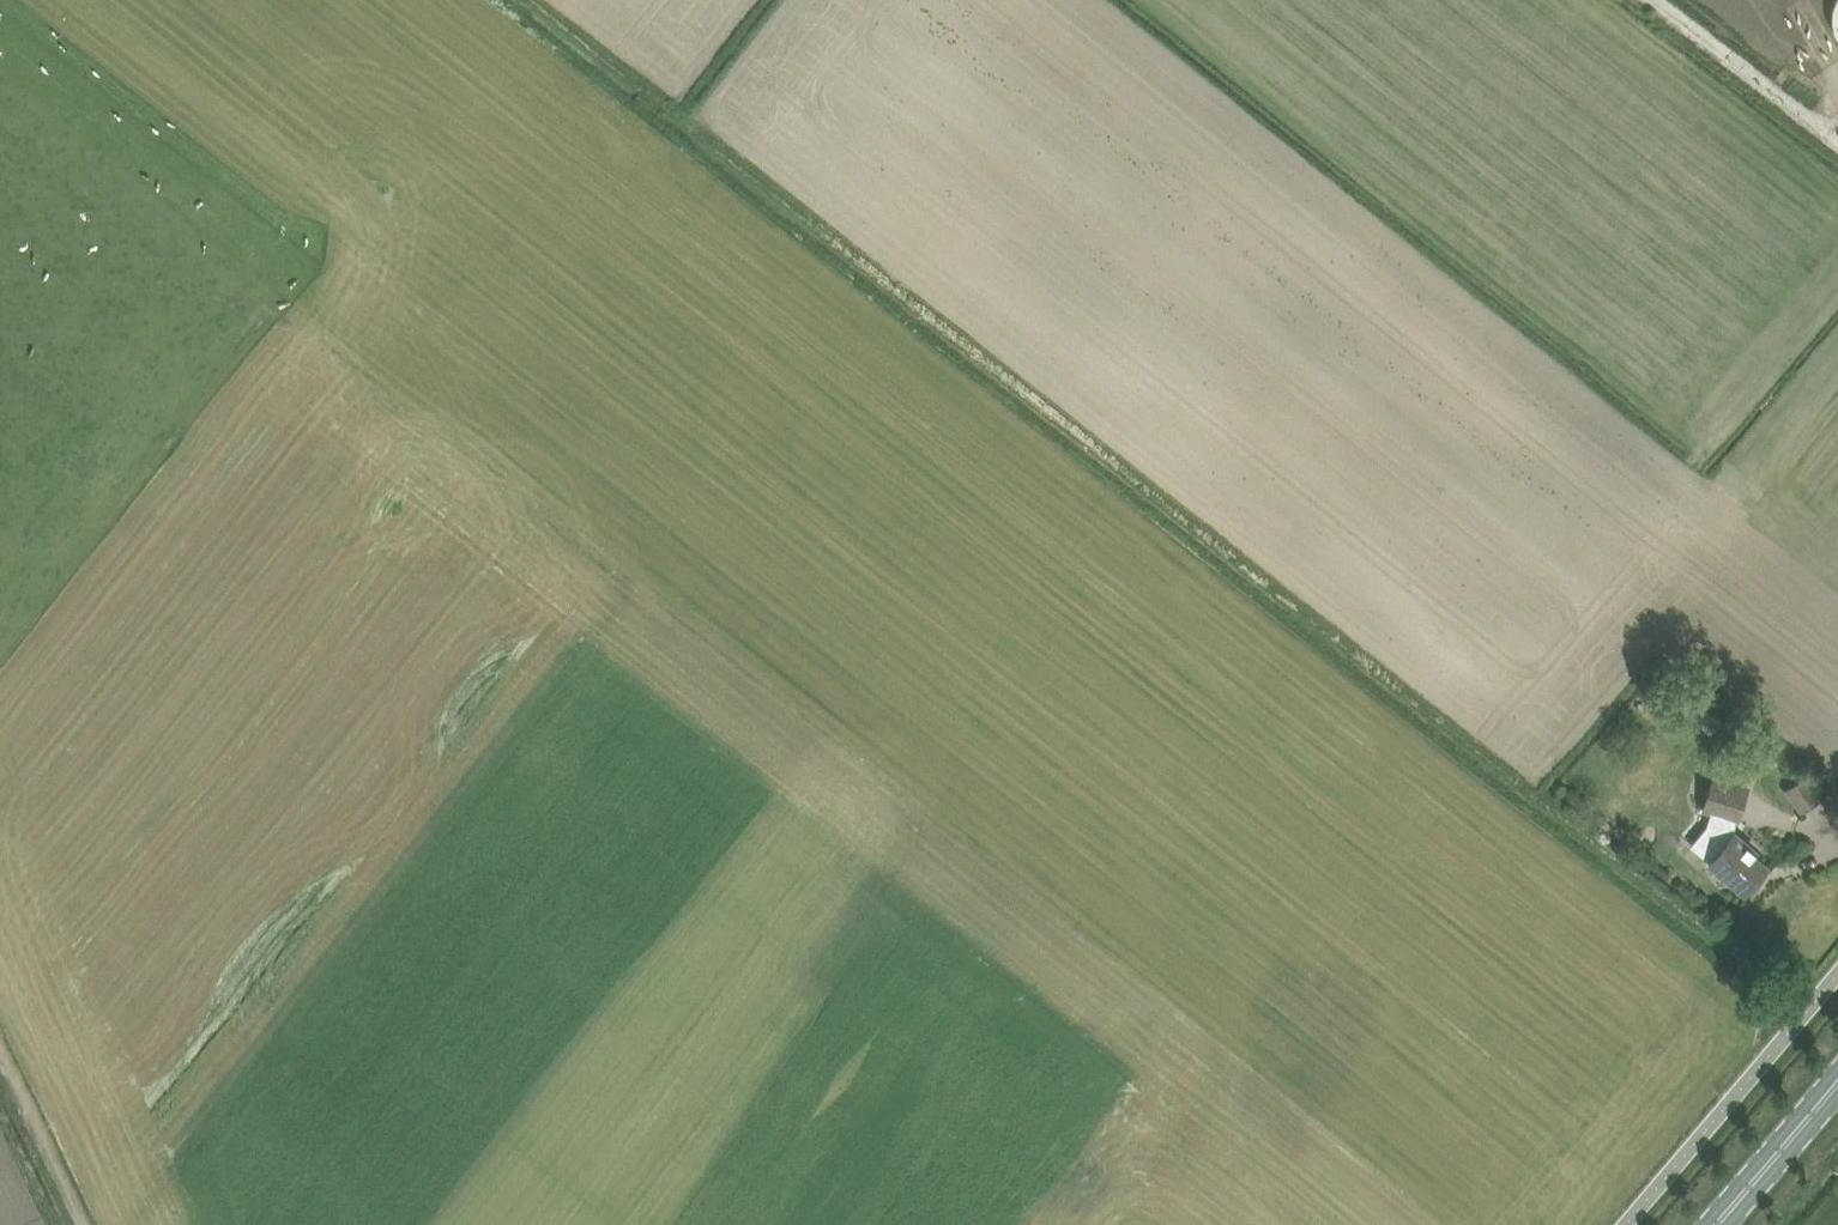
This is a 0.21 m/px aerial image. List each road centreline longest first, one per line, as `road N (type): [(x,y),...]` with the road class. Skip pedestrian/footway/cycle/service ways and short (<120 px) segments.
road 1 (primary): [(1714,1224),(1837,1081)]

